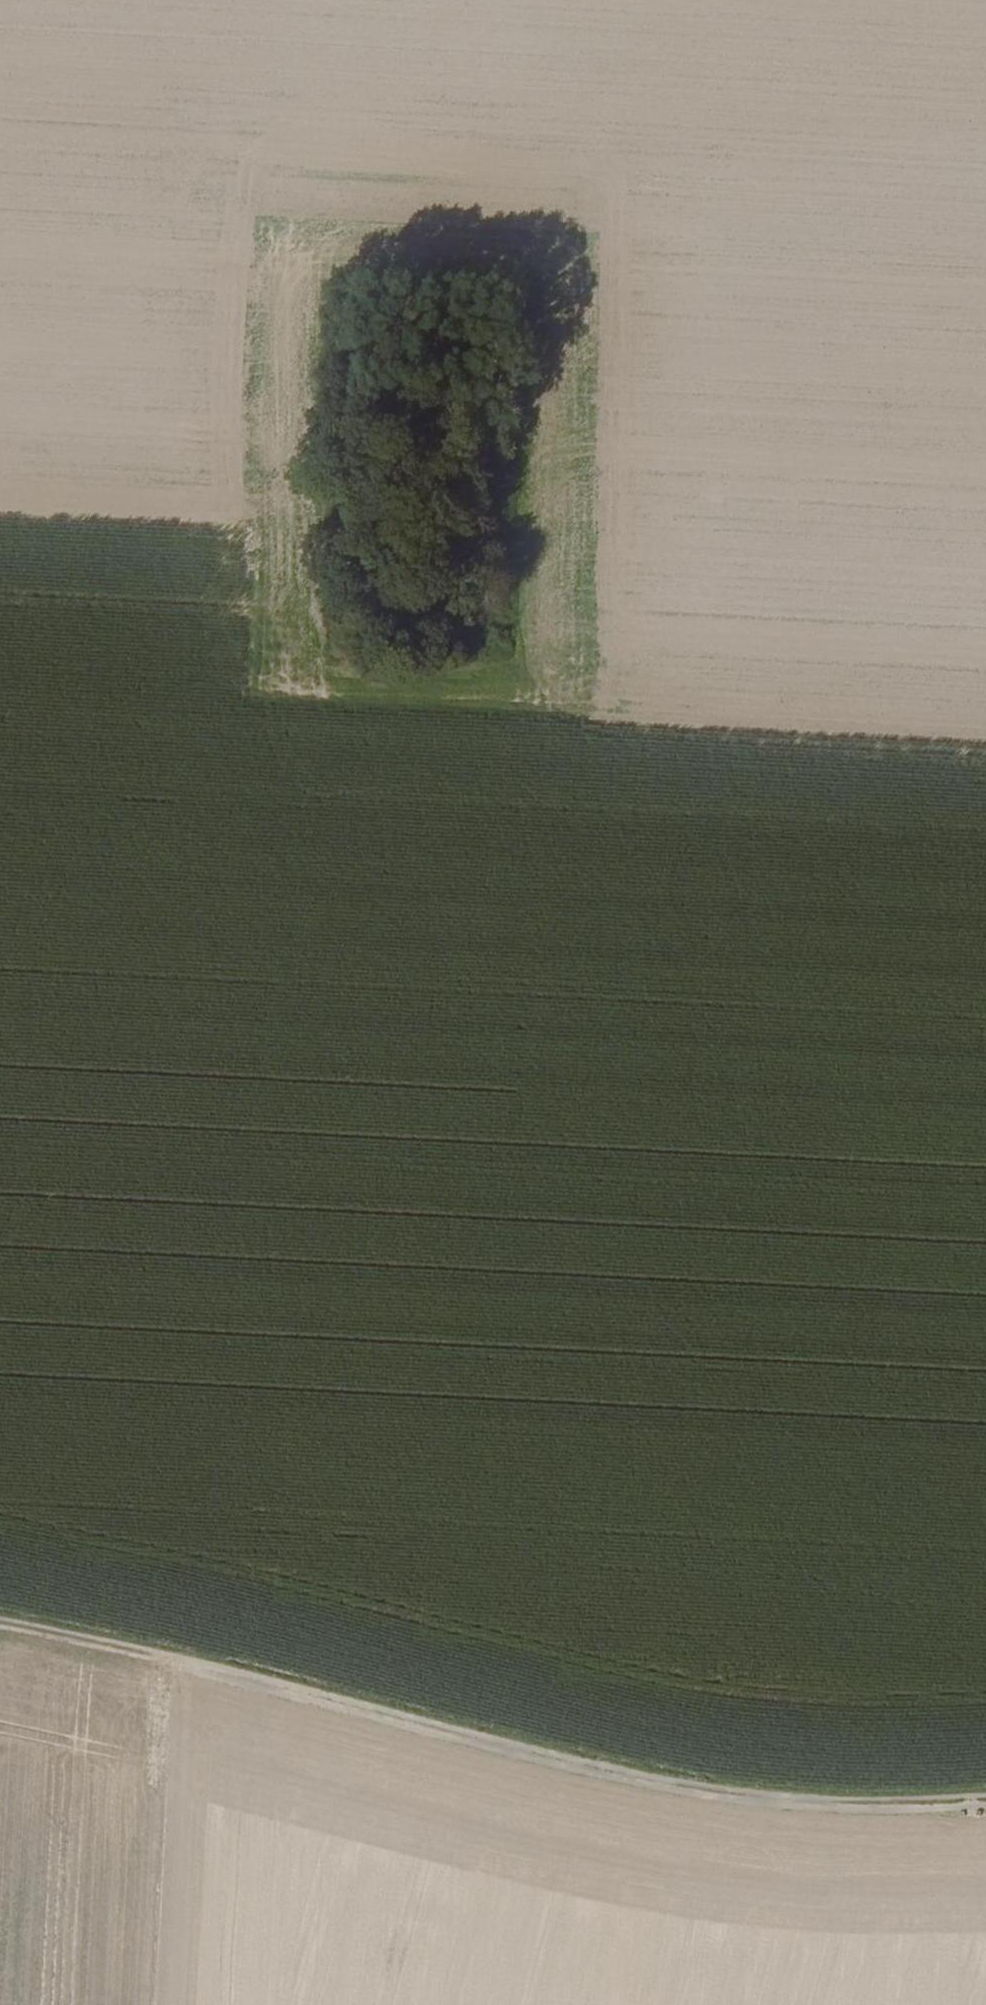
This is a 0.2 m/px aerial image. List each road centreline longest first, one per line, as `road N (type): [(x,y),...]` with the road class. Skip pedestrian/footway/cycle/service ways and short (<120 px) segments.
road 1 (track): [(985,1797),(821,1803),(622,1776),(0,1624)]

